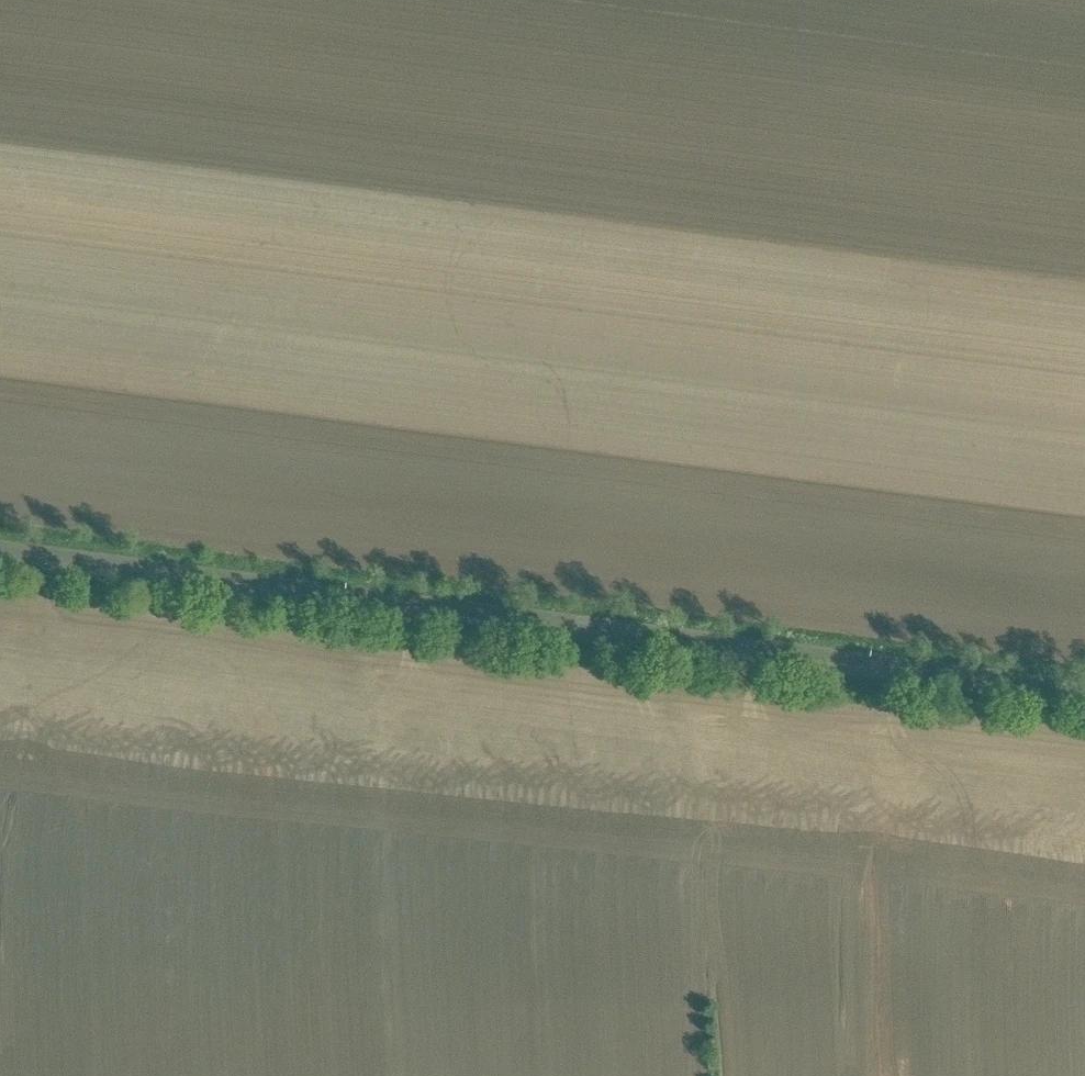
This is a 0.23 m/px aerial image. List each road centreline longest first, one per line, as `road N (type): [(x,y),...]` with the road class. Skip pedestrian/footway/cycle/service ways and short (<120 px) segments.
road 1 (residential): [(876,658),(22,552)]
road 2 (residential): [(0,799),(388,865)]
road 3 (residential): [(1084,690),(876,658)]
road 4 (residential): [(0,725),(22,552)]
road 5 (residential): [(854,807),(876,658)]

